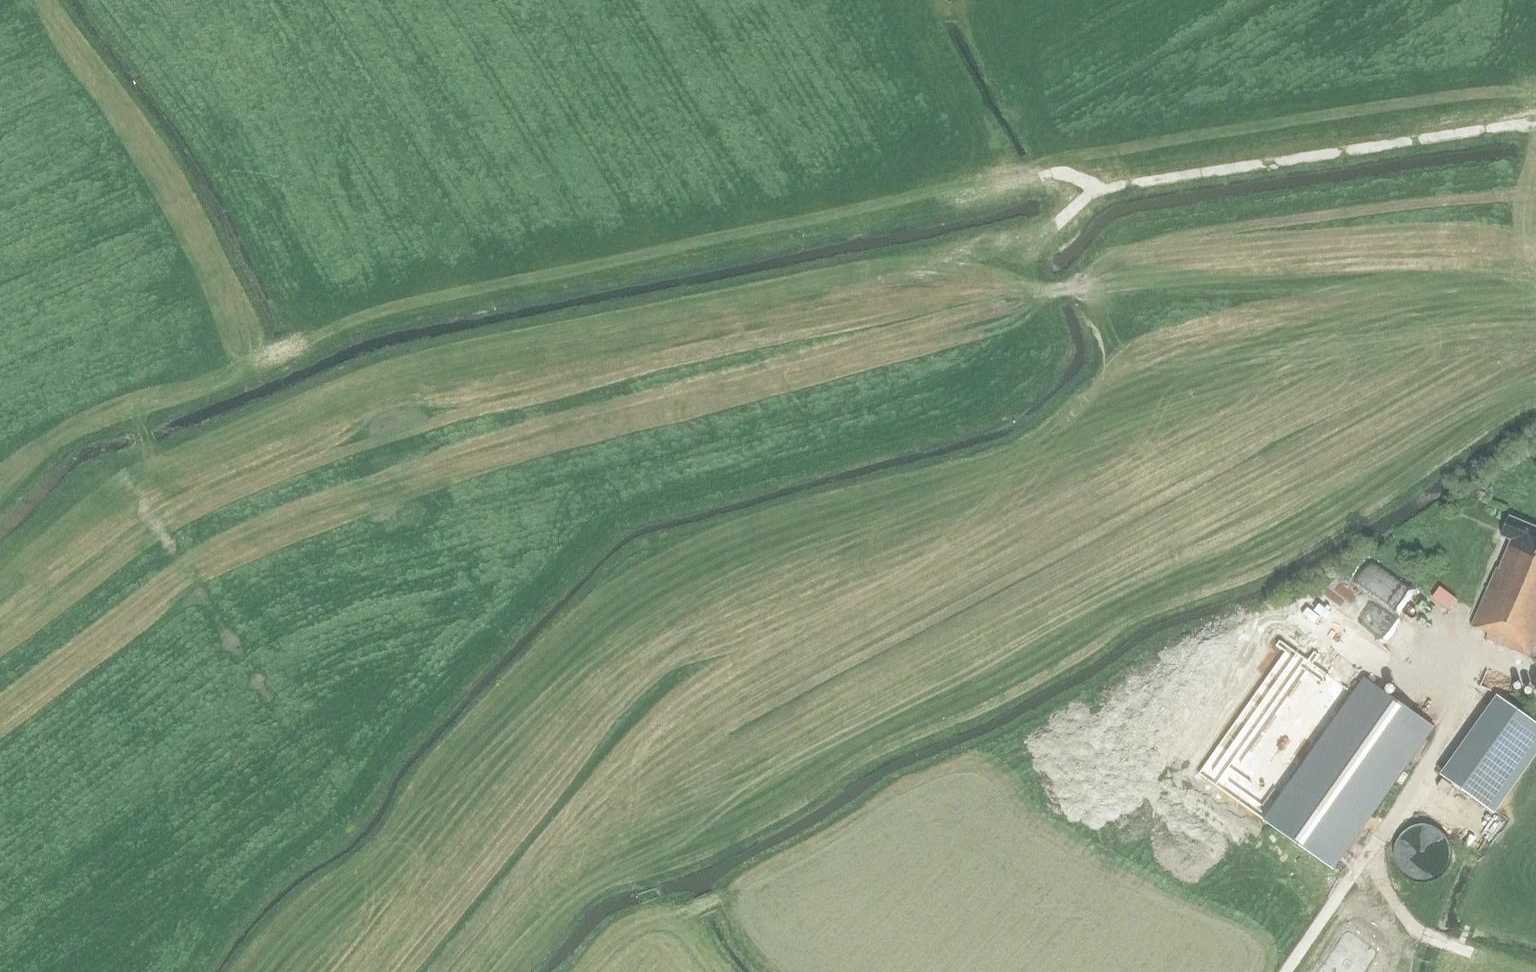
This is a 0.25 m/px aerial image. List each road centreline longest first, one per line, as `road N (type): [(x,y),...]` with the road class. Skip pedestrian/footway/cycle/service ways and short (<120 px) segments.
road 1 (track): [(1023,181),(1063,173),(1096,188),(1535,122)]
road 2 (track): [(1470,952),(1412,926),(1368,851)]
road 3 (track): [(1368,851),(1286,971)]

